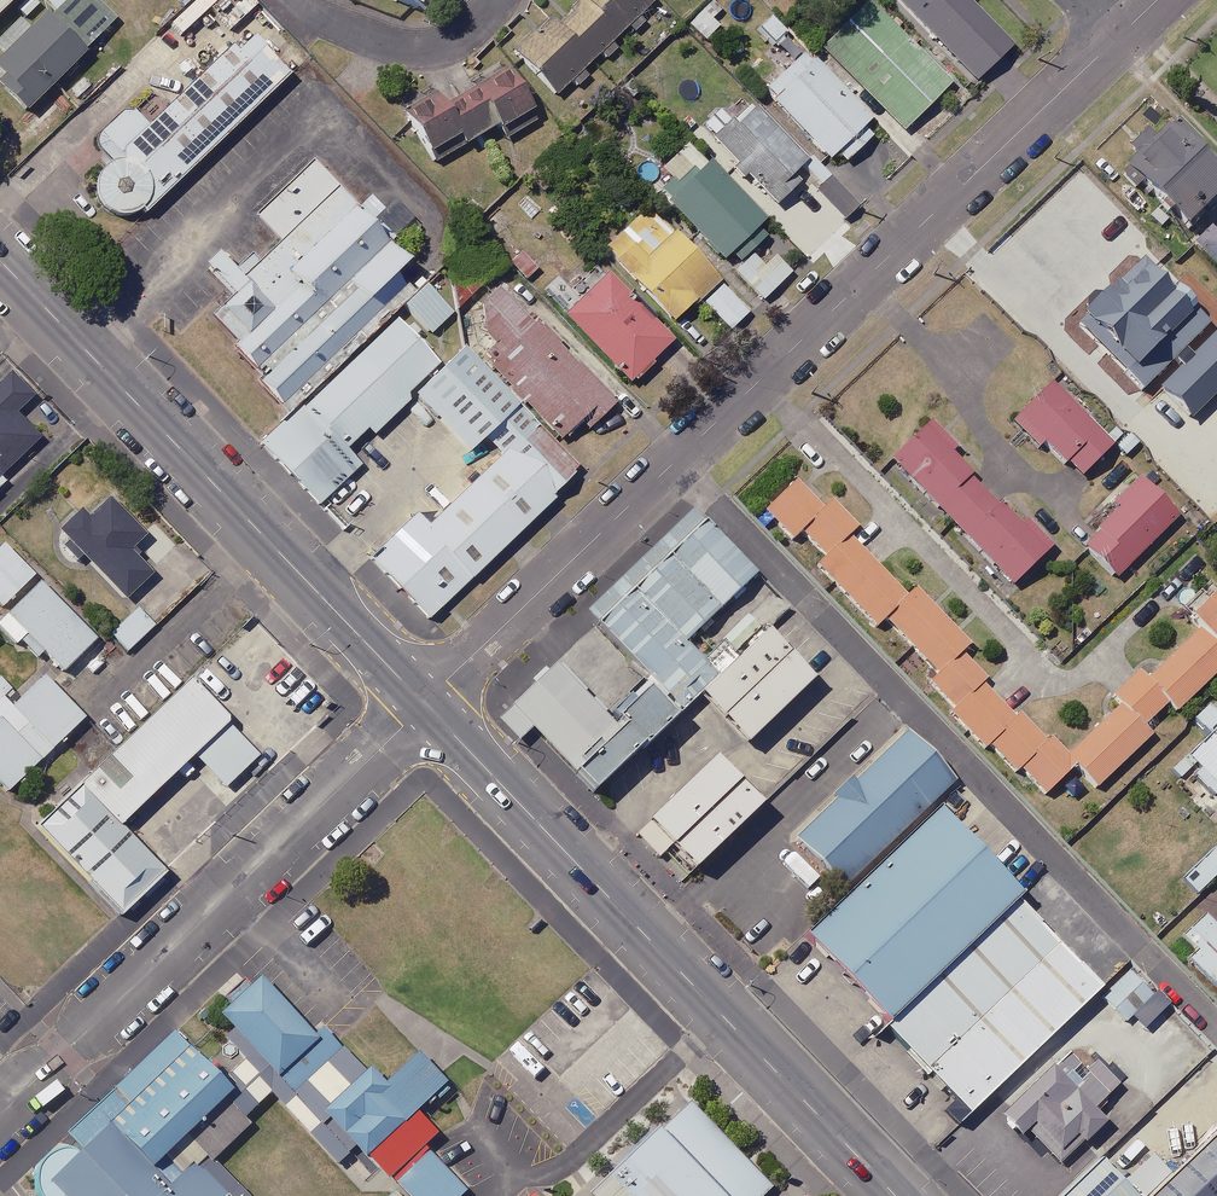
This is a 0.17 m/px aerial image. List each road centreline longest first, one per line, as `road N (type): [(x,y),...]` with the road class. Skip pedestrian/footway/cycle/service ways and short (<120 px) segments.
road 1 (residential): [(1118,36),(407,718)]
road 2 (tertiary): [(881,1195),(407,718)]
road 3 (tertiary): [(407,718),(0,280)]
road 4 (unclassified): [(0,1113),(407,718)]
road 5 (residential): [(295,0),(387,44),(427,48),(465,33),(497,0)]

